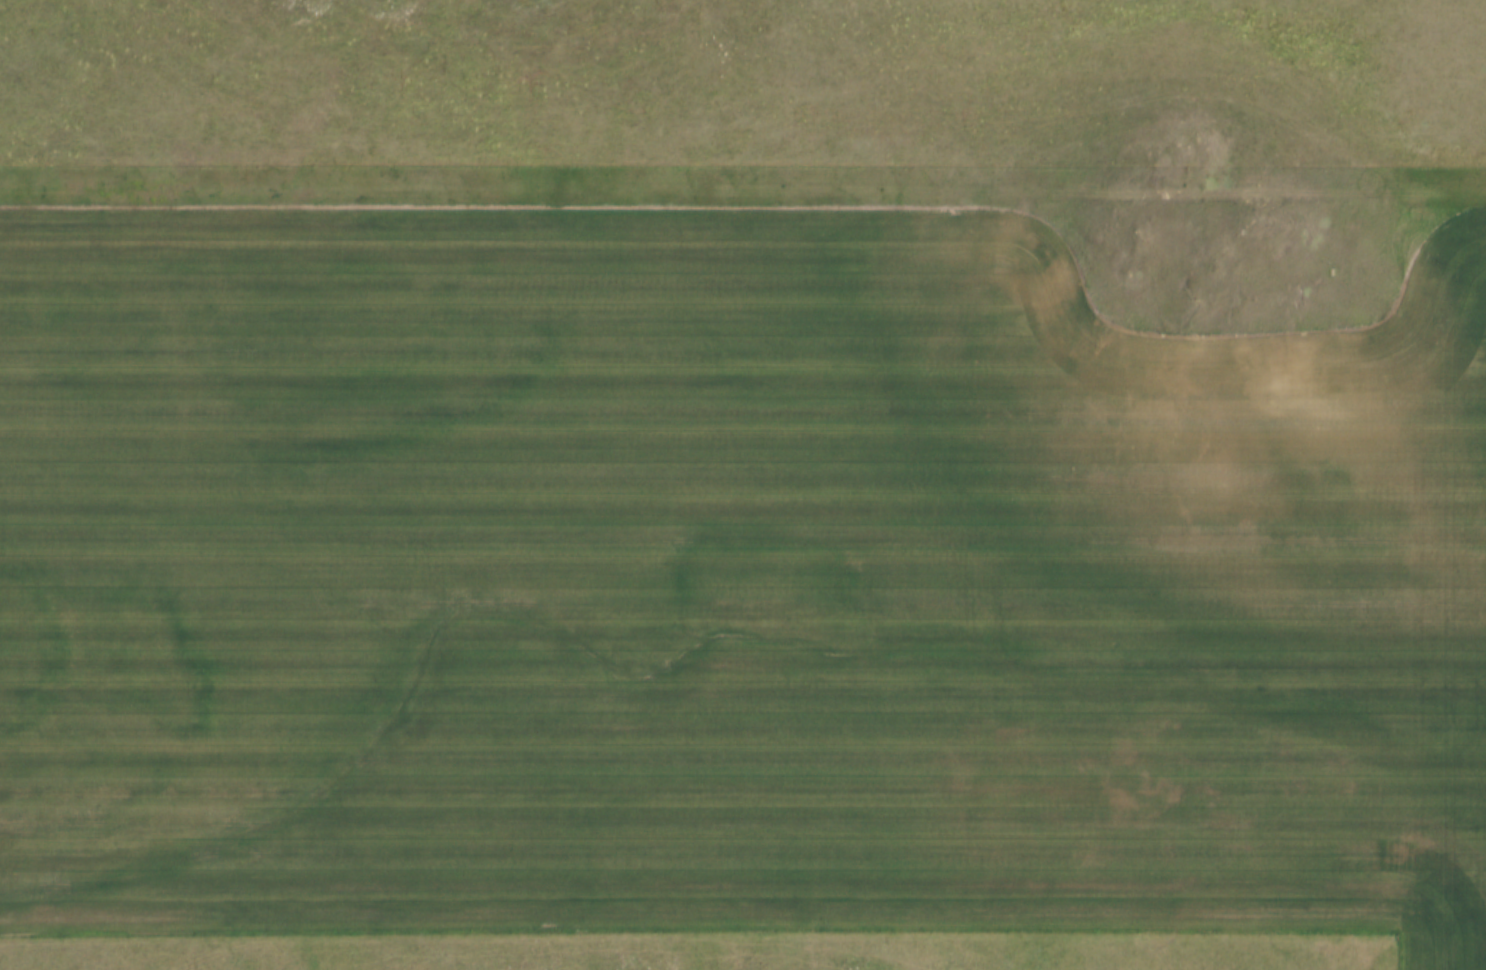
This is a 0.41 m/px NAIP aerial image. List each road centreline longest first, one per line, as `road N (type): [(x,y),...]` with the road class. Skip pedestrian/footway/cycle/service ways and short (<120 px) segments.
road 1 (track): [(0,192),(648,200),(1485,196)]

